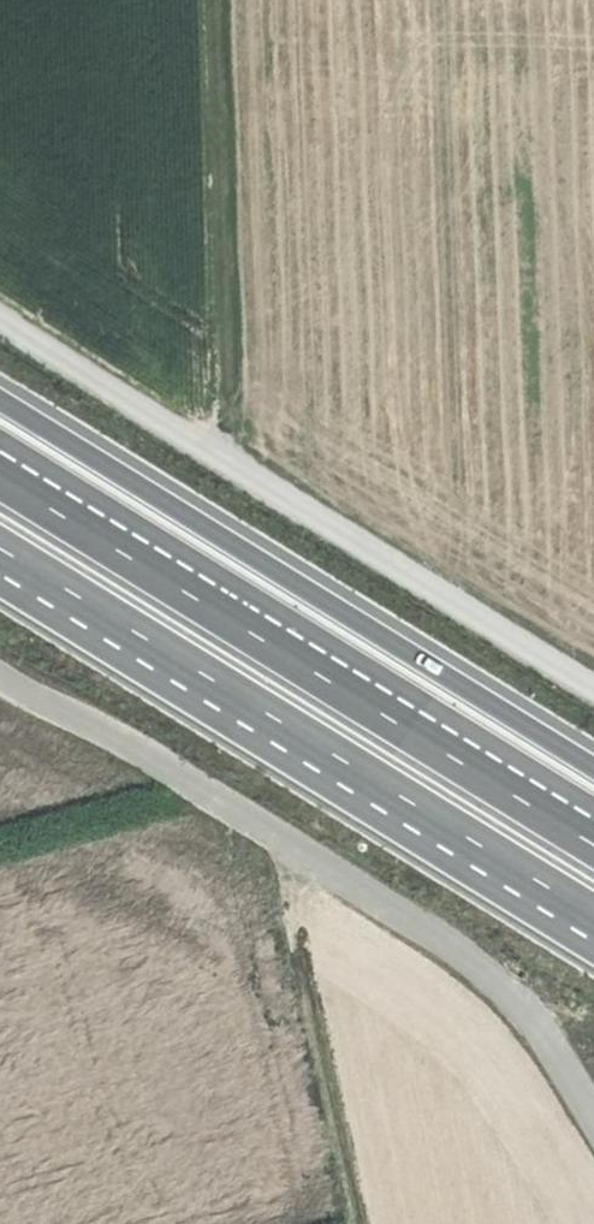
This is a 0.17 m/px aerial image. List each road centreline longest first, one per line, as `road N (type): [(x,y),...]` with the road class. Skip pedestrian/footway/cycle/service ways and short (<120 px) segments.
road 1 (trunk): [(593,847),(0,480)]
road 2 (trunk): [(593,761),(0,396)]
road 3 (trunk): [(0,549),(591,914)]
road 4 (track): [(246,821),(469,968),(545,1048),(593,1120)]
road 5 (track): [(222,458),(213,0)]
road 6 (track): [(593,691),(222,458)]
road 7 (track): [(339,1223),(246,821)]
road 8 (track): [(0,667),(246,821)]
road 9 (track): [(222,458),(0,317)]

